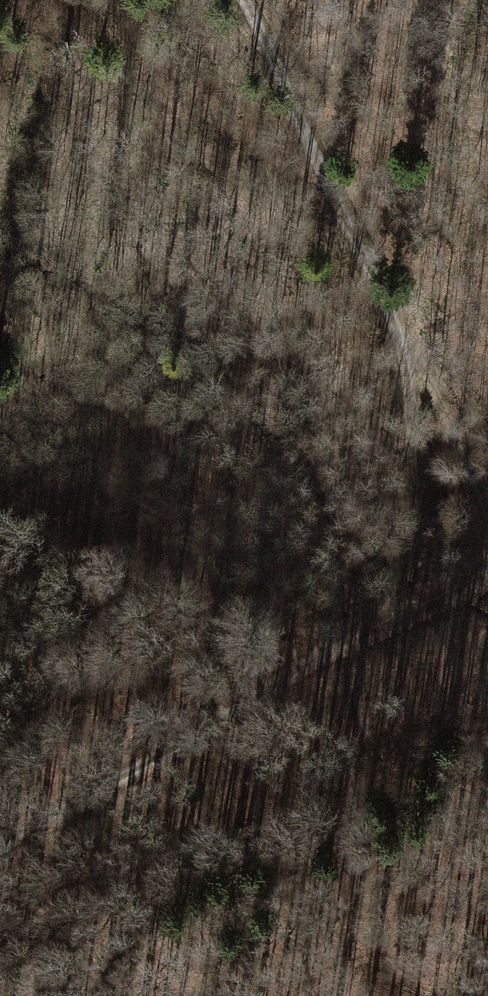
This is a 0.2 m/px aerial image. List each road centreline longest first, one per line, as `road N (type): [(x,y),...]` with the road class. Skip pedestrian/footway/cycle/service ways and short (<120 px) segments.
road 1 (track): [(487,508),(247,0)]
road 2 (track): [(0,838),(179,746),(309,659),(487,571)]
road 3 (track): [(400,329),(411,508),(393,579),(334,648)]

